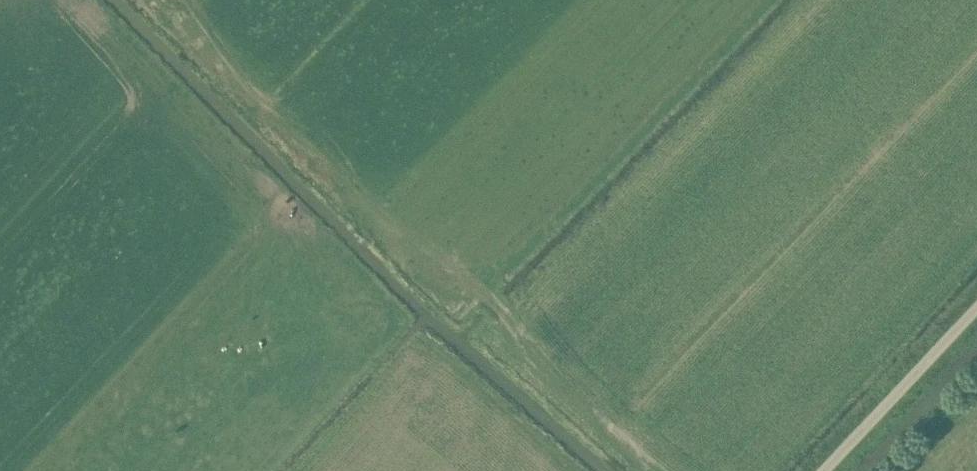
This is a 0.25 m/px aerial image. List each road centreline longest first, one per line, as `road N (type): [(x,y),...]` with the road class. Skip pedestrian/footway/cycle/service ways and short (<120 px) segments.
road 1 (unclassified): [(829,470),(976,315)]

